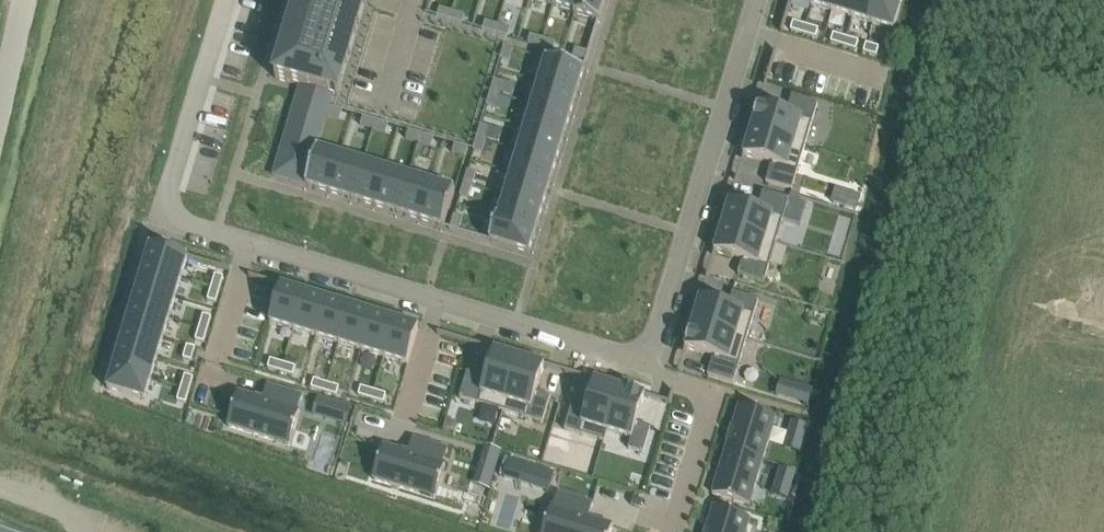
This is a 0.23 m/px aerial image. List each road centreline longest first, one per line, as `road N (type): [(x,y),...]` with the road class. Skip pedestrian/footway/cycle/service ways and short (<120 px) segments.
road 1 (residential): [(227,0),(176,177),(179,211),(209,229),(539,329)]
road 2 (residential): [(649,365),(751,0)]
road 3 (residential): [(632,0),(539,329)]
road 4 (residential): [(663,531),(709,386),(649,365)]

